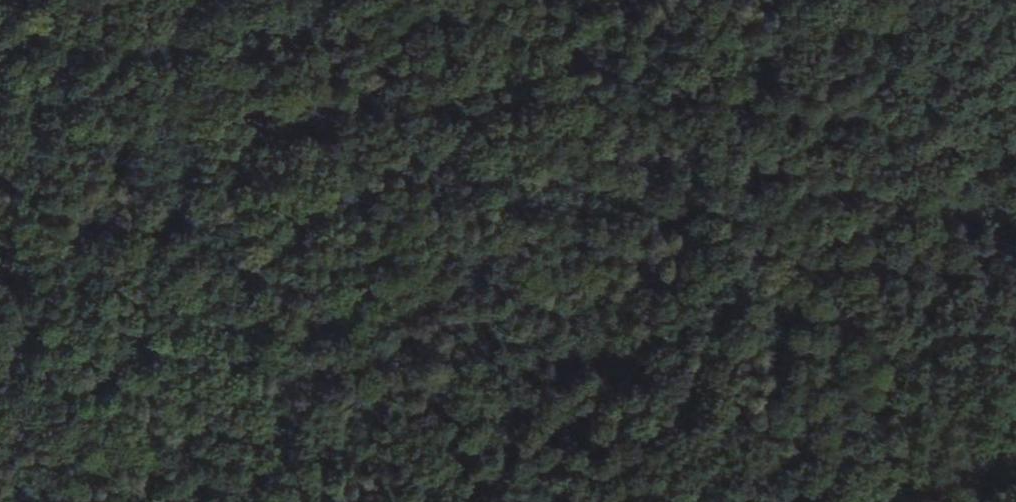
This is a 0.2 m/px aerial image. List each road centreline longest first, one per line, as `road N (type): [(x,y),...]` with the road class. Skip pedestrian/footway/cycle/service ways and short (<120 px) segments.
road 1 (track): [(903,501),(1015,457)]

